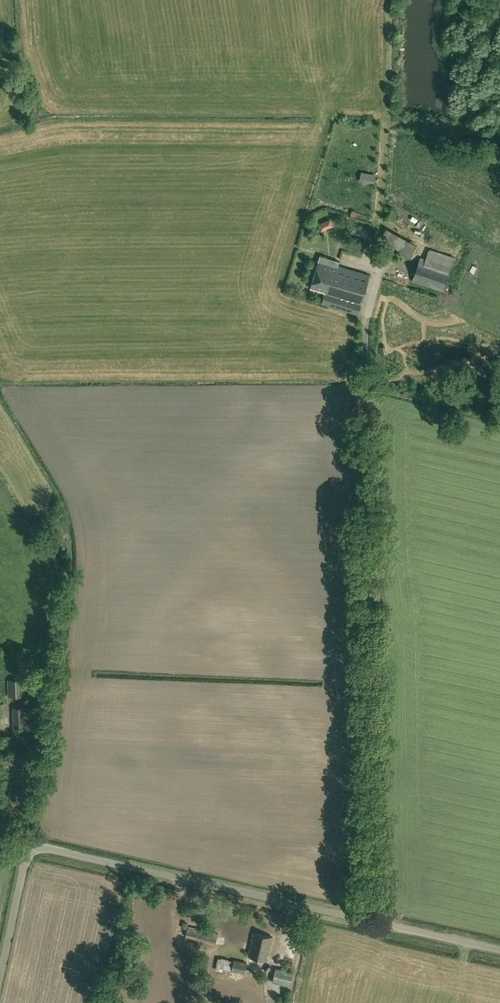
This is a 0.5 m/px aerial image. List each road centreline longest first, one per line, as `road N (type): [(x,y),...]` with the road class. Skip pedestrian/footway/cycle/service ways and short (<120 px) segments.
road 1 (unclassified): [(499,952),(29,847)]
road 2 (unclassified): [(0,968),(29,847)]

